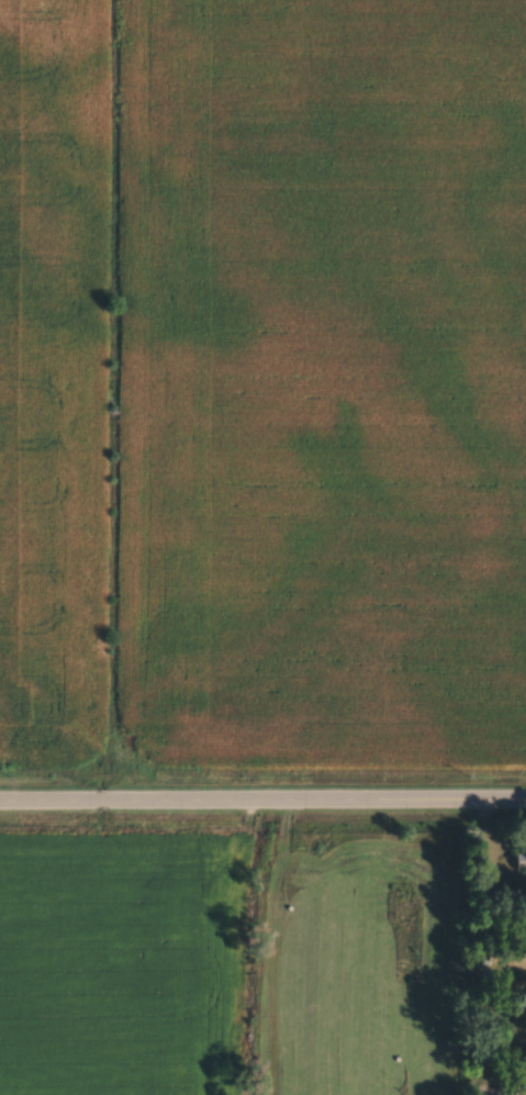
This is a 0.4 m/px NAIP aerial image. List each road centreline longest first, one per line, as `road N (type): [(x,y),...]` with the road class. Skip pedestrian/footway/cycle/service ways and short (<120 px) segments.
road 1 (residential): [(0,797),(474,796)]

